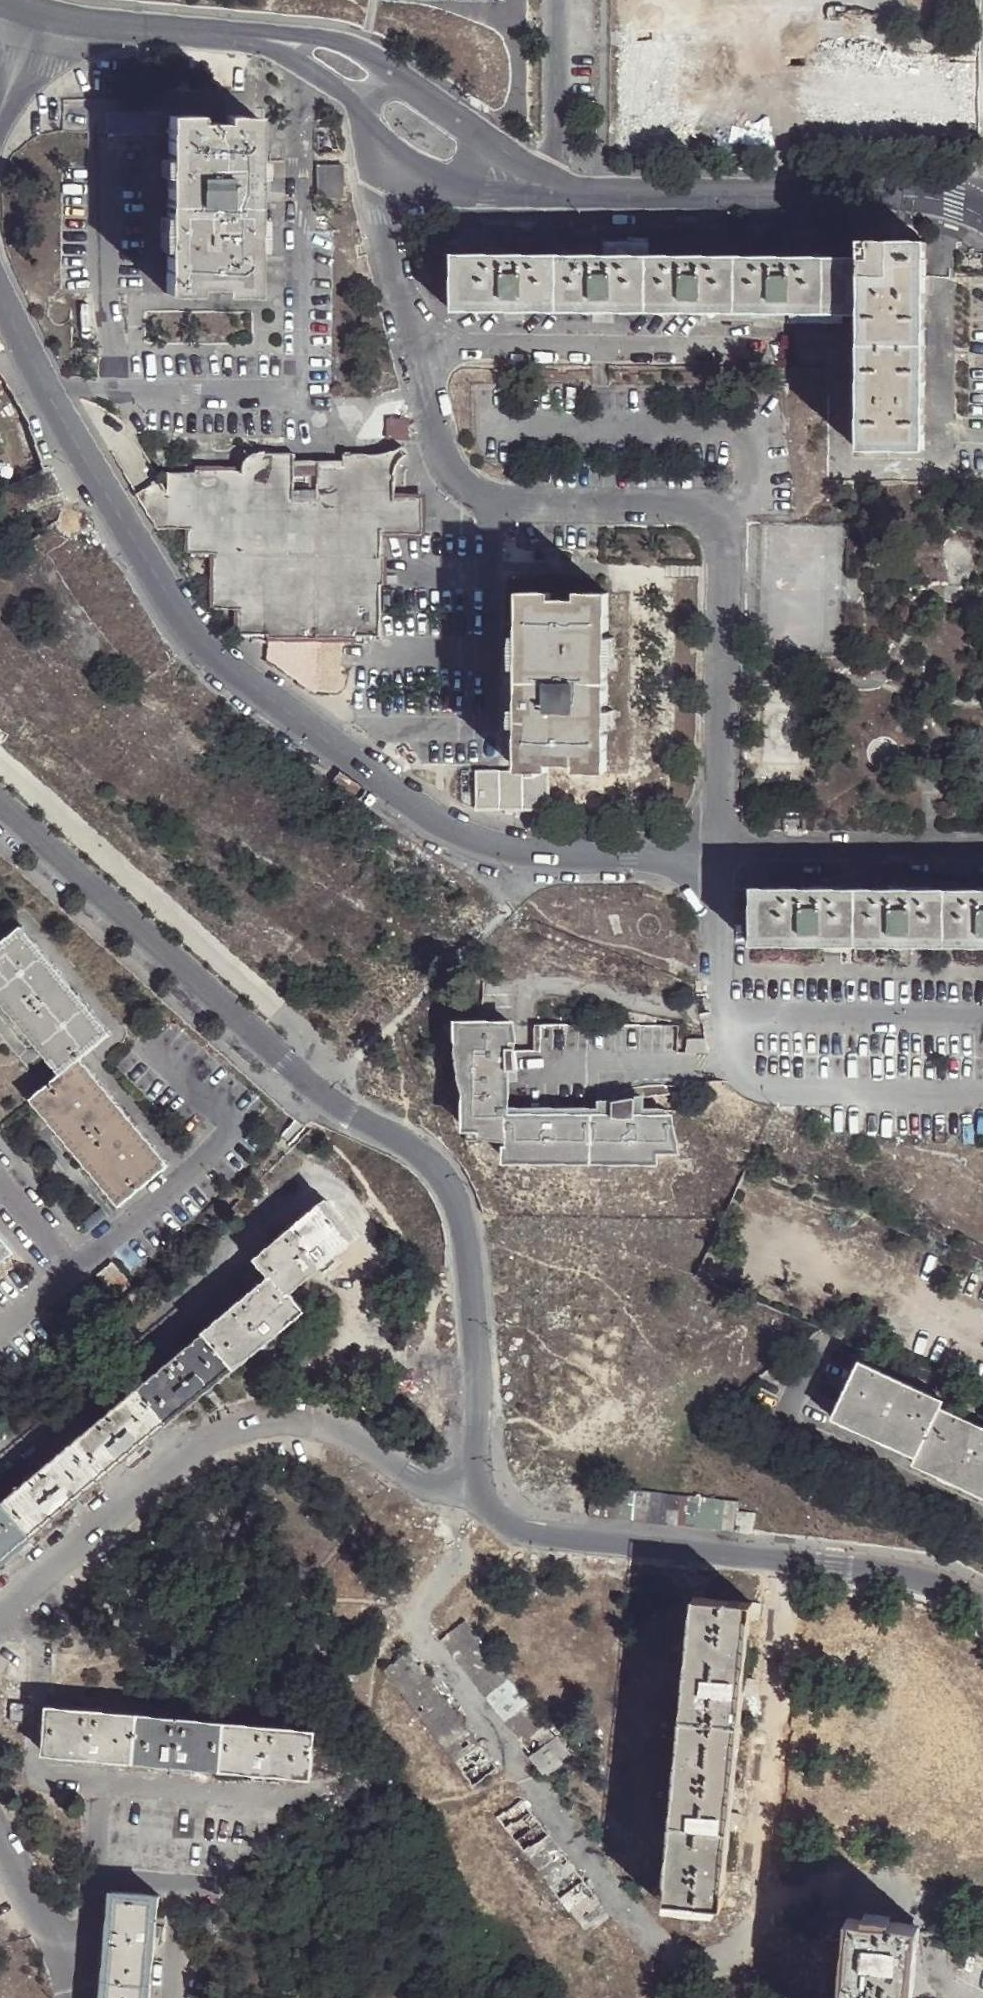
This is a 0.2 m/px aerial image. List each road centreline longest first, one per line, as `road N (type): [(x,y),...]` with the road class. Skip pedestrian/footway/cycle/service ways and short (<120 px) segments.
road 1 (residential): [(717,856),(517,849),(476,840),(432,819),(214,653),(174,606),(98,483),(0,302)]
road 2 (residential): [(362,130),(420,395),(461,477),(491,499),(680,503),(712,513),(717,856)]
road 3 (residential): [(0,808),(321,1096),(424,1159),(454,1196),(467,1246),(478,1424),(464,1502)]
road 4 (residential): [(0,1607),(209,1436),(237,1425),(310,1424),(464,1502)]
road 5 (residential): [(464,1502),(510,1531),(925,1576),(982,1602)]
road 6 (residential): [(559,193),(902,197),(982,213)]
road 7 (residential): [(717,856),(982,856)]
road 8 (residential): [(33,13),(252,36)]
road 9 (residential): [(362,130),(439,182),(491,193),(559,193)]
road 10 (residential): [(559,193),(393,75)]
road 11 (residential): [(558,0),(559,193)]
road 12 (residential): [(70,1997),(68,1970),(0,1851)]
road 13 (residential): [(393,75),(337,41),(252,36)]
road 14 (residential): [(252,36),(354,105)]

